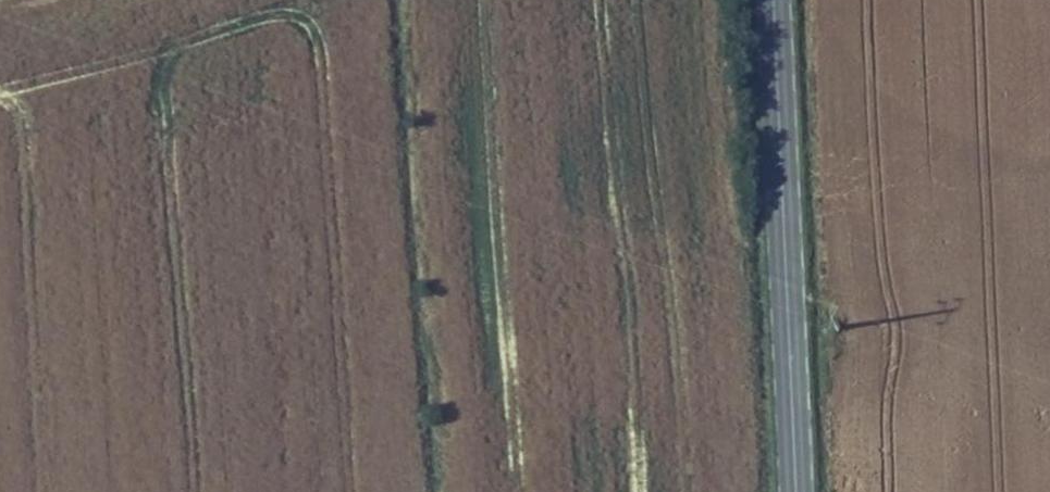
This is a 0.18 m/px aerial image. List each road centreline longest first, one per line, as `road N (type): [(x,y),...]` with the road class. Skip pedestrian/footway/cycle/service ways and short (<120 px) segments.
road 1 (primary): [(797,491),(773,0)]

